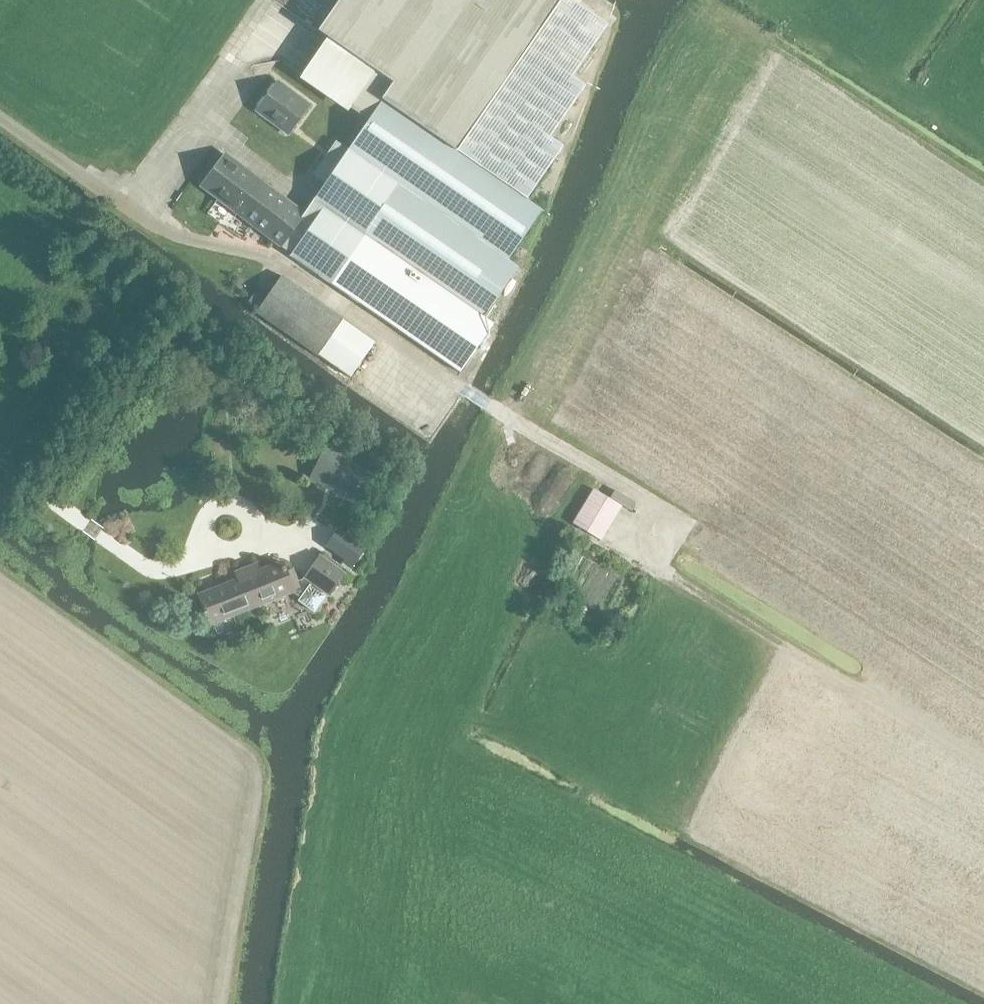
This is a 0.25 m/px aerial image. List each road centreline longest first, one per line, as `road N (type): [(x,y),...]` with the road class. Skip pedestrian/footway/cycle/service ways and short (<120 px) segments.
road 1 (track): [(983,761),(775,639),(660,560),(678,514),(456,384)]

